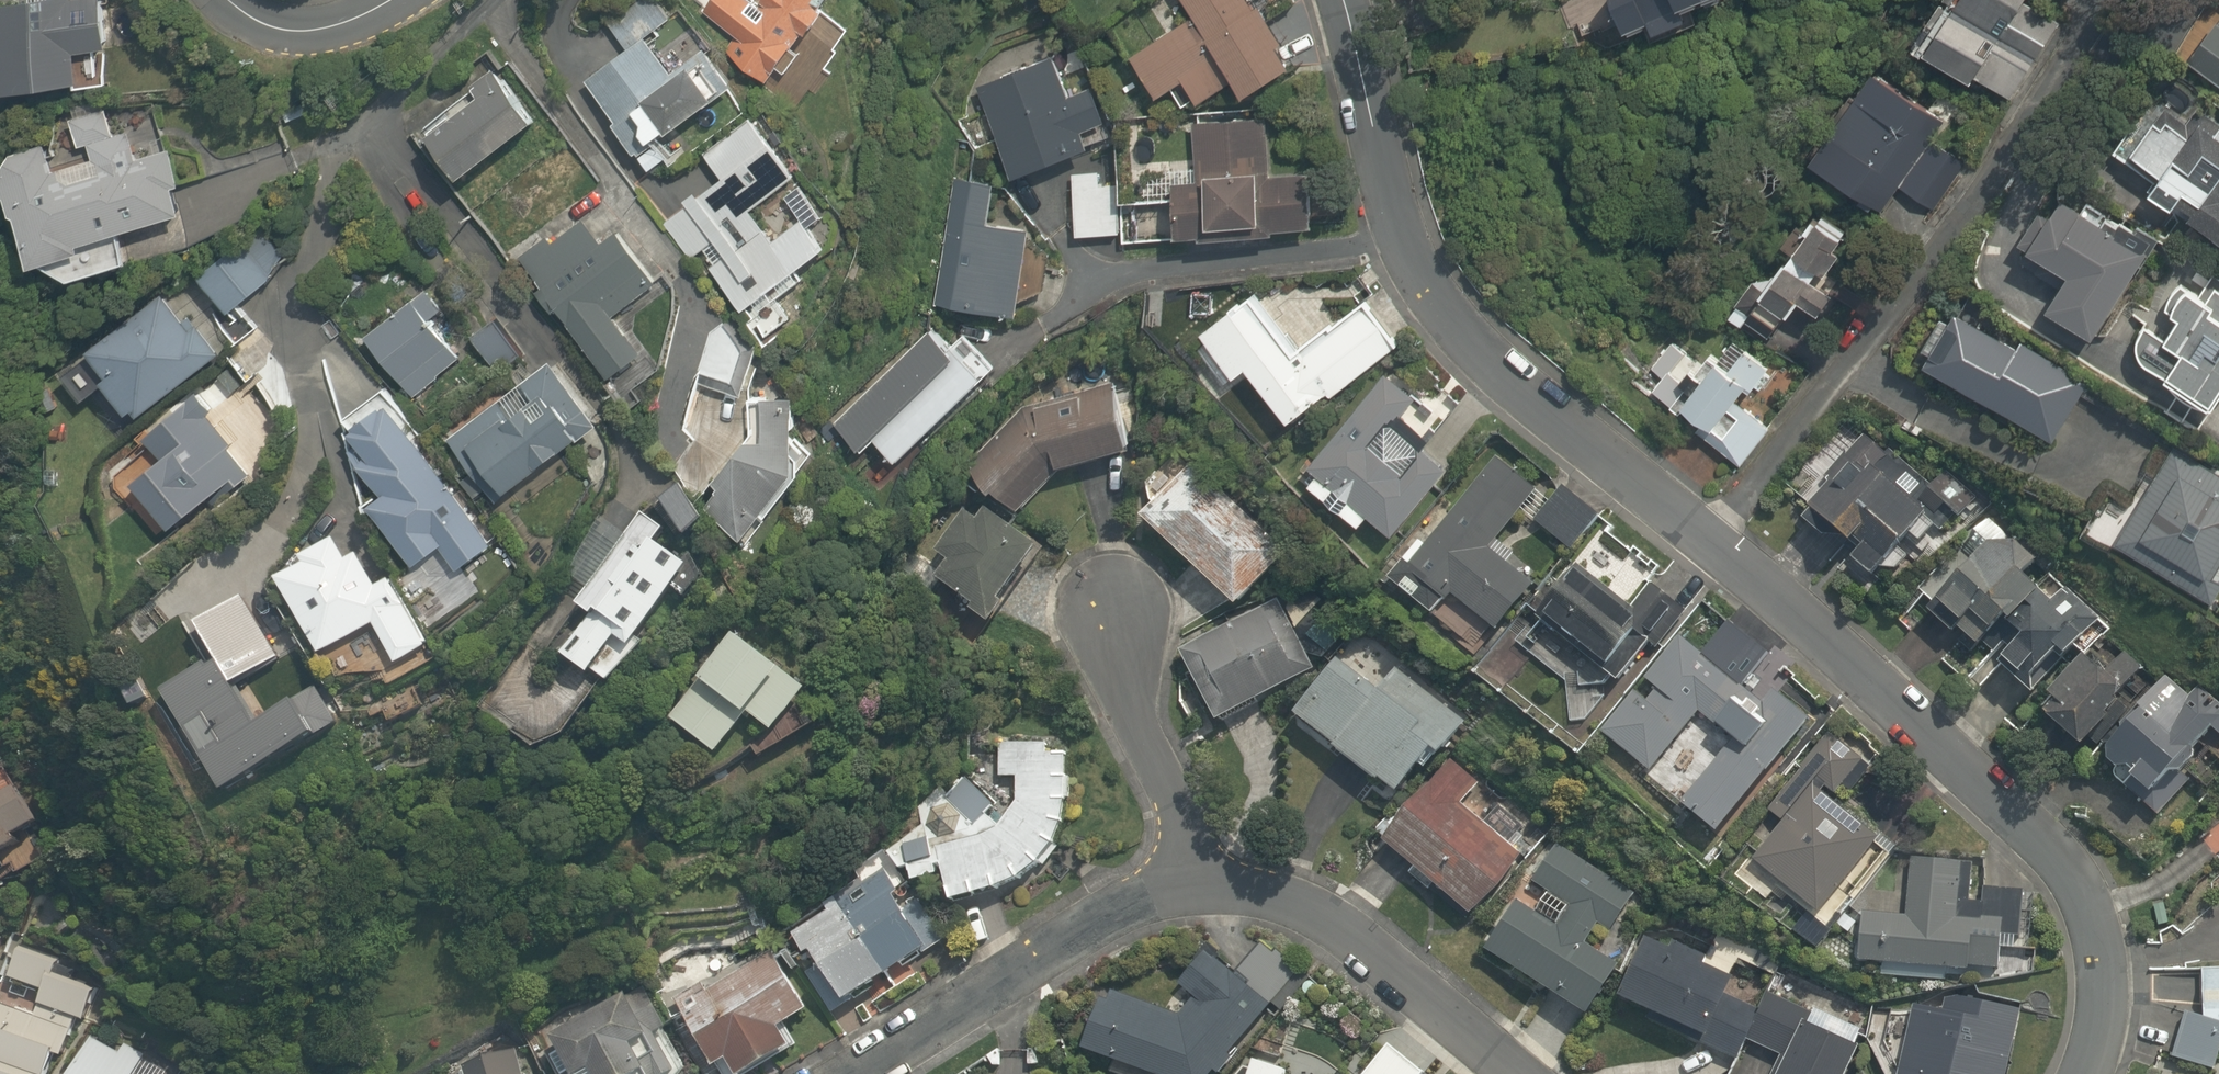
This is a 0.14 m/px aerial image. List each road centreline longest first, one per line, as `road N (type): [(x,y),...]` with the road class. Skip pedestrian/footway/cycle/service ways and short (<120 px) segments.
road 1 (residential): [(1714,547),(2029,823),(2086,900),(2110,980),(2093,1073)]
road 2 (residential): [(1714,547),(1827,389),(1942,248),(2092,32)]
road 3 (residential): [(1396,227),(1409,265),(1464,339),(1714,547)]
road 4 (residential): [(1199,880),(1111,913),(847,1073)]
road 5 (residential): [(1515,1073),(1381,955),(1297,907),(1199,880)]
road 6 (residential): [(1396,227),(1347,242),(1092,271),(1055,312)]
road 7 (residential): [(1199,880),(1100,591)]
road 8 (residential): [(1345,0),(1396,227)]
road 9 (residential): [(234,0),(246,13),(296,26),(376,0)]

